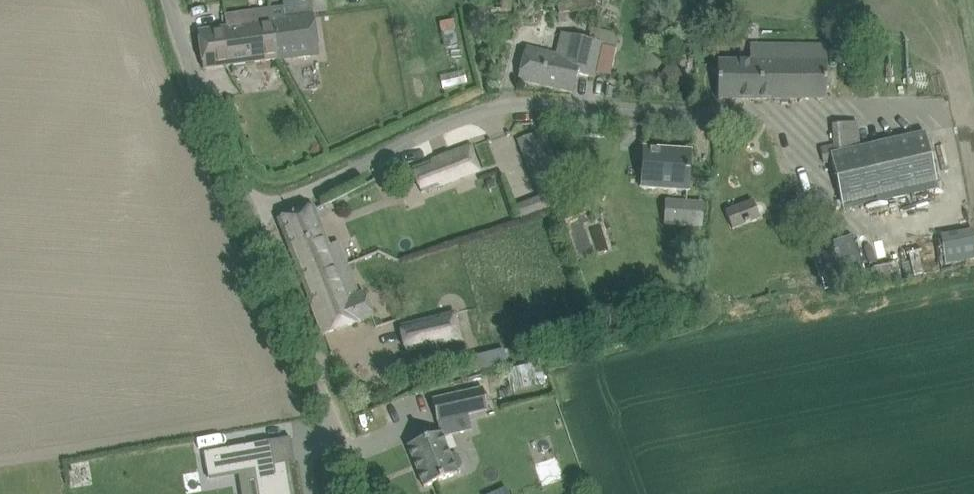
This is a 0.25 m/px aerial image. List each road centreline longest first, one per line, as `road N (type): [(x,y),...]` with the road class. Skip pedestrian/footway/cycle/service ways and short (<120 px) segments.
road 1 (residential): [(251,217),(490,108),(719,115)]
road 2 (unclassified): [(364,493),(251,217)]
road 3 (unclassified): [(251,217),(168,0)]

